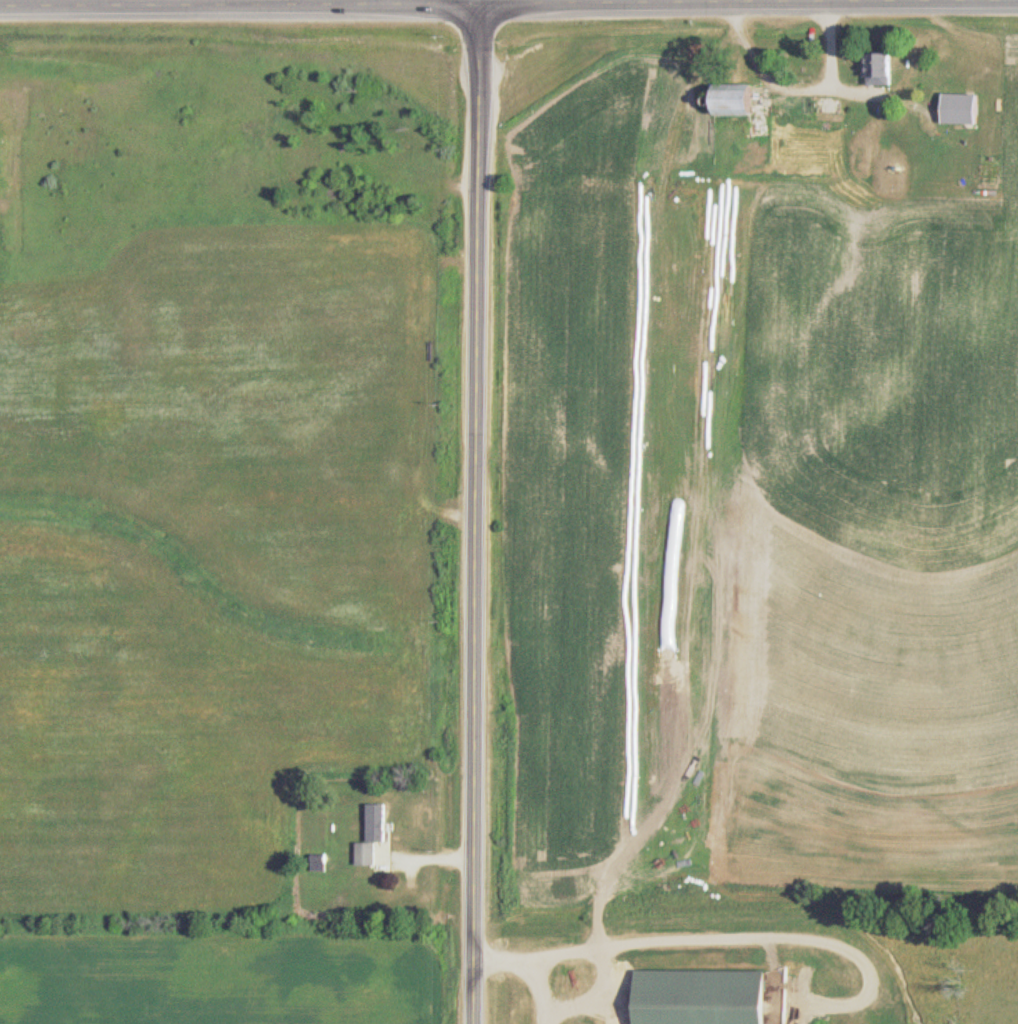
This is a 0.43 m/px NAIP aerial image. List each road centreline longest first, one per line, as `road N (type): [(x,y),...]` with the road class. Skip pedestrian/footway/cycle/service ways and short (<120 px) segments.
road 1 (tertiary): [(471,1023),(476,0)]
road 2 (secondary): [(785,0),(0,4)]

